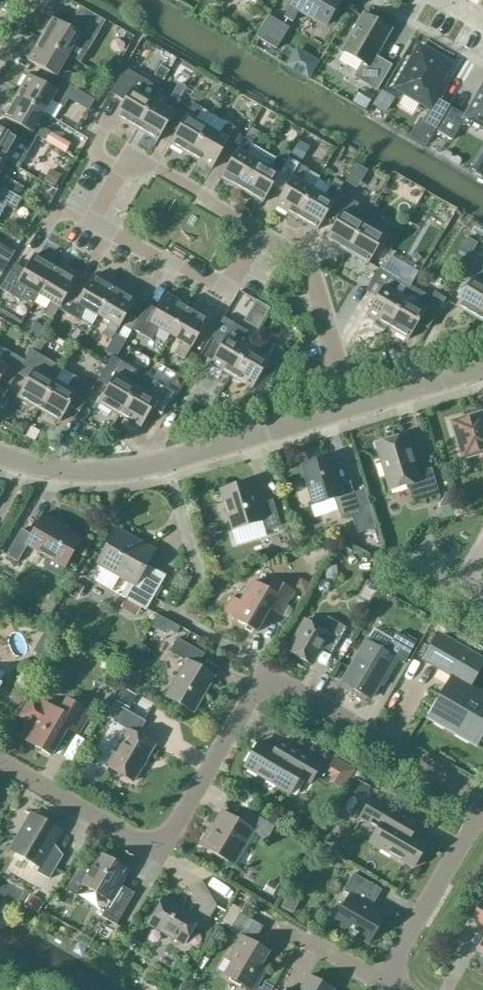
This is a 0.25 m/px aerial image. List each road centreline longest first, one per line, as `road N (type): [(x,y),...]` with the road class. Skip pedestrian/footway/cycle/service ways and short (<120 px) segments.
road 1 (residential): [(482,799),(268,674),(162,851),(0,749)]
road 2 (residential): [(258,236),(129,160),(93,222),(143,252),(178,257),(230,288)]
road 3 (residential): [(352,407),(119,470),(57,469),(0,452)]
road 4 (residential): [(352,407),(320,278),(302,252),(258,236)]
road 5 (residential): [(384,984),(482,804)]
road 6 (residential): [(482,369),(352,407)]

